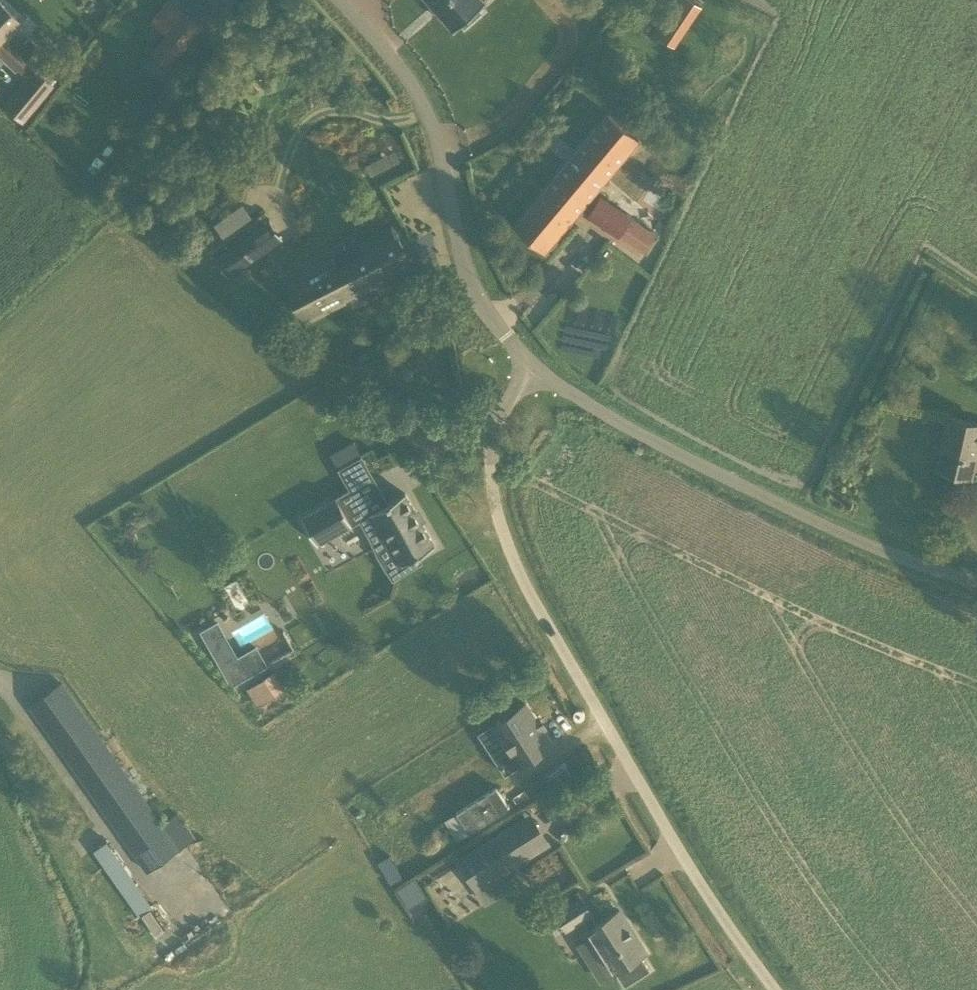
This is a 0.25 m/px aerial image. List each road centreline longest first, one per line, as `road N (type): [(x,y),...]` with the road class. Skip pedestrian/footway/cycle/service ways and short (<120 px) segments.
road 1 (unclassified): [(776,989),(741,945),(563,643),(518,546),(507,443),(537,367)]
road 2 (unclassified): [(976,574),(822,522),(537,367)]
road 3 (unclassified): [(537,367),(492,292),(443,132),(396,48),(346,0)]

